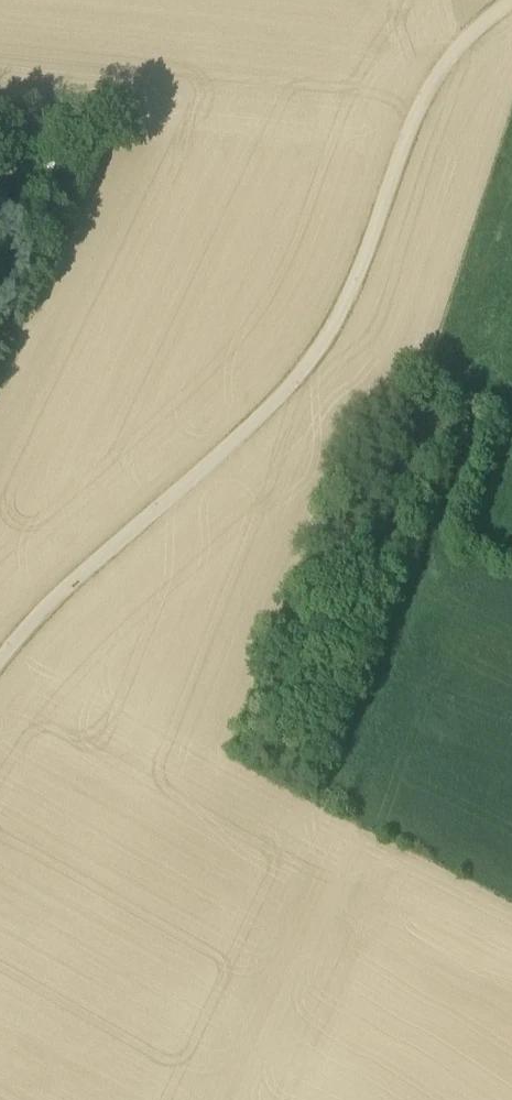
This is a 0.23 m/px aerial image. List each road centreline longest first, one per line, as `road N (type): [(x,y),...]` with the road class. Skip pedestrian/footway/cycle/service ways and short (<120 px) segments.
road 1 (unclassified): [(511,3),(482,22),(442,71),(407,141),(362,273),(301,379),(84,573),(0,663)]

